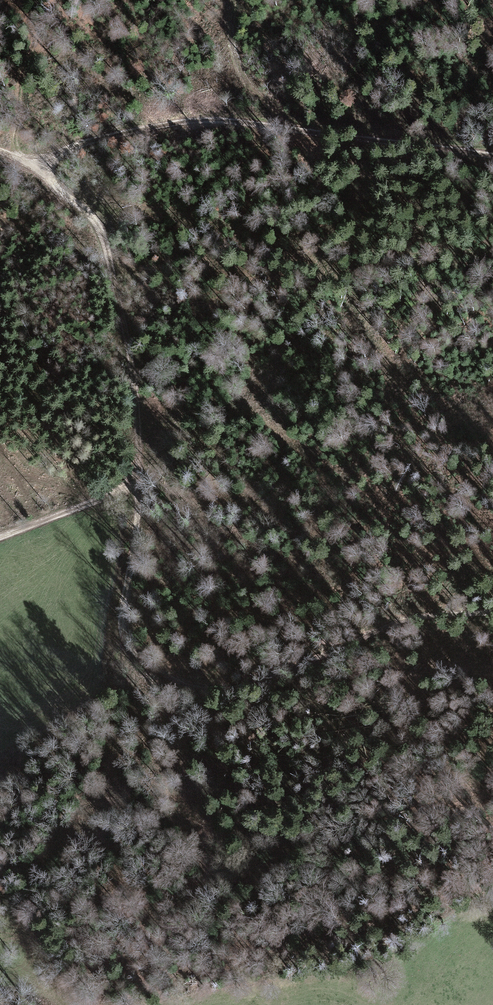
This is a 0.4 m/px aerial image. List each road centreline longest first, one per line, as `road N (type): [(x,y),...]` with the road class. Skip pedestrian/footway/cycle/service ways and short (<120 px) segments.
road 1 (track): [(136,485),(121,627),(140,658),(180,681),(240,686),(401,621),(492,611)]
road 2 (track): [(492,157),(213,119),(99,138),(44,168)]
road 3 (track): [(44,168),(103,233),(128,341),(139,432),(136,485)]
road 4 (track): [(0,601),(118,492)]
road 5 (track): [(0,537),(136,485)]

